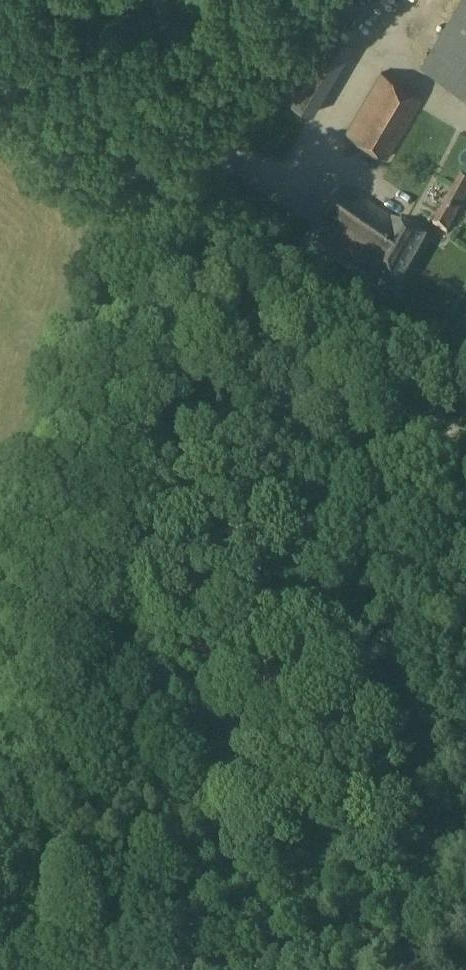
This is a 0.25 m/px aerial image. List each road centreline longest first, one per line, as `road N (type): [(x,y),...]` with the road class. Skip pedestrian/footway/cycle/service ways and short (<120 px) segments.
road 1 (track): [(0,709),(191,155),(143,0)]
road 2 (tertiary): [(242,969),(416,954),(465,936)]

